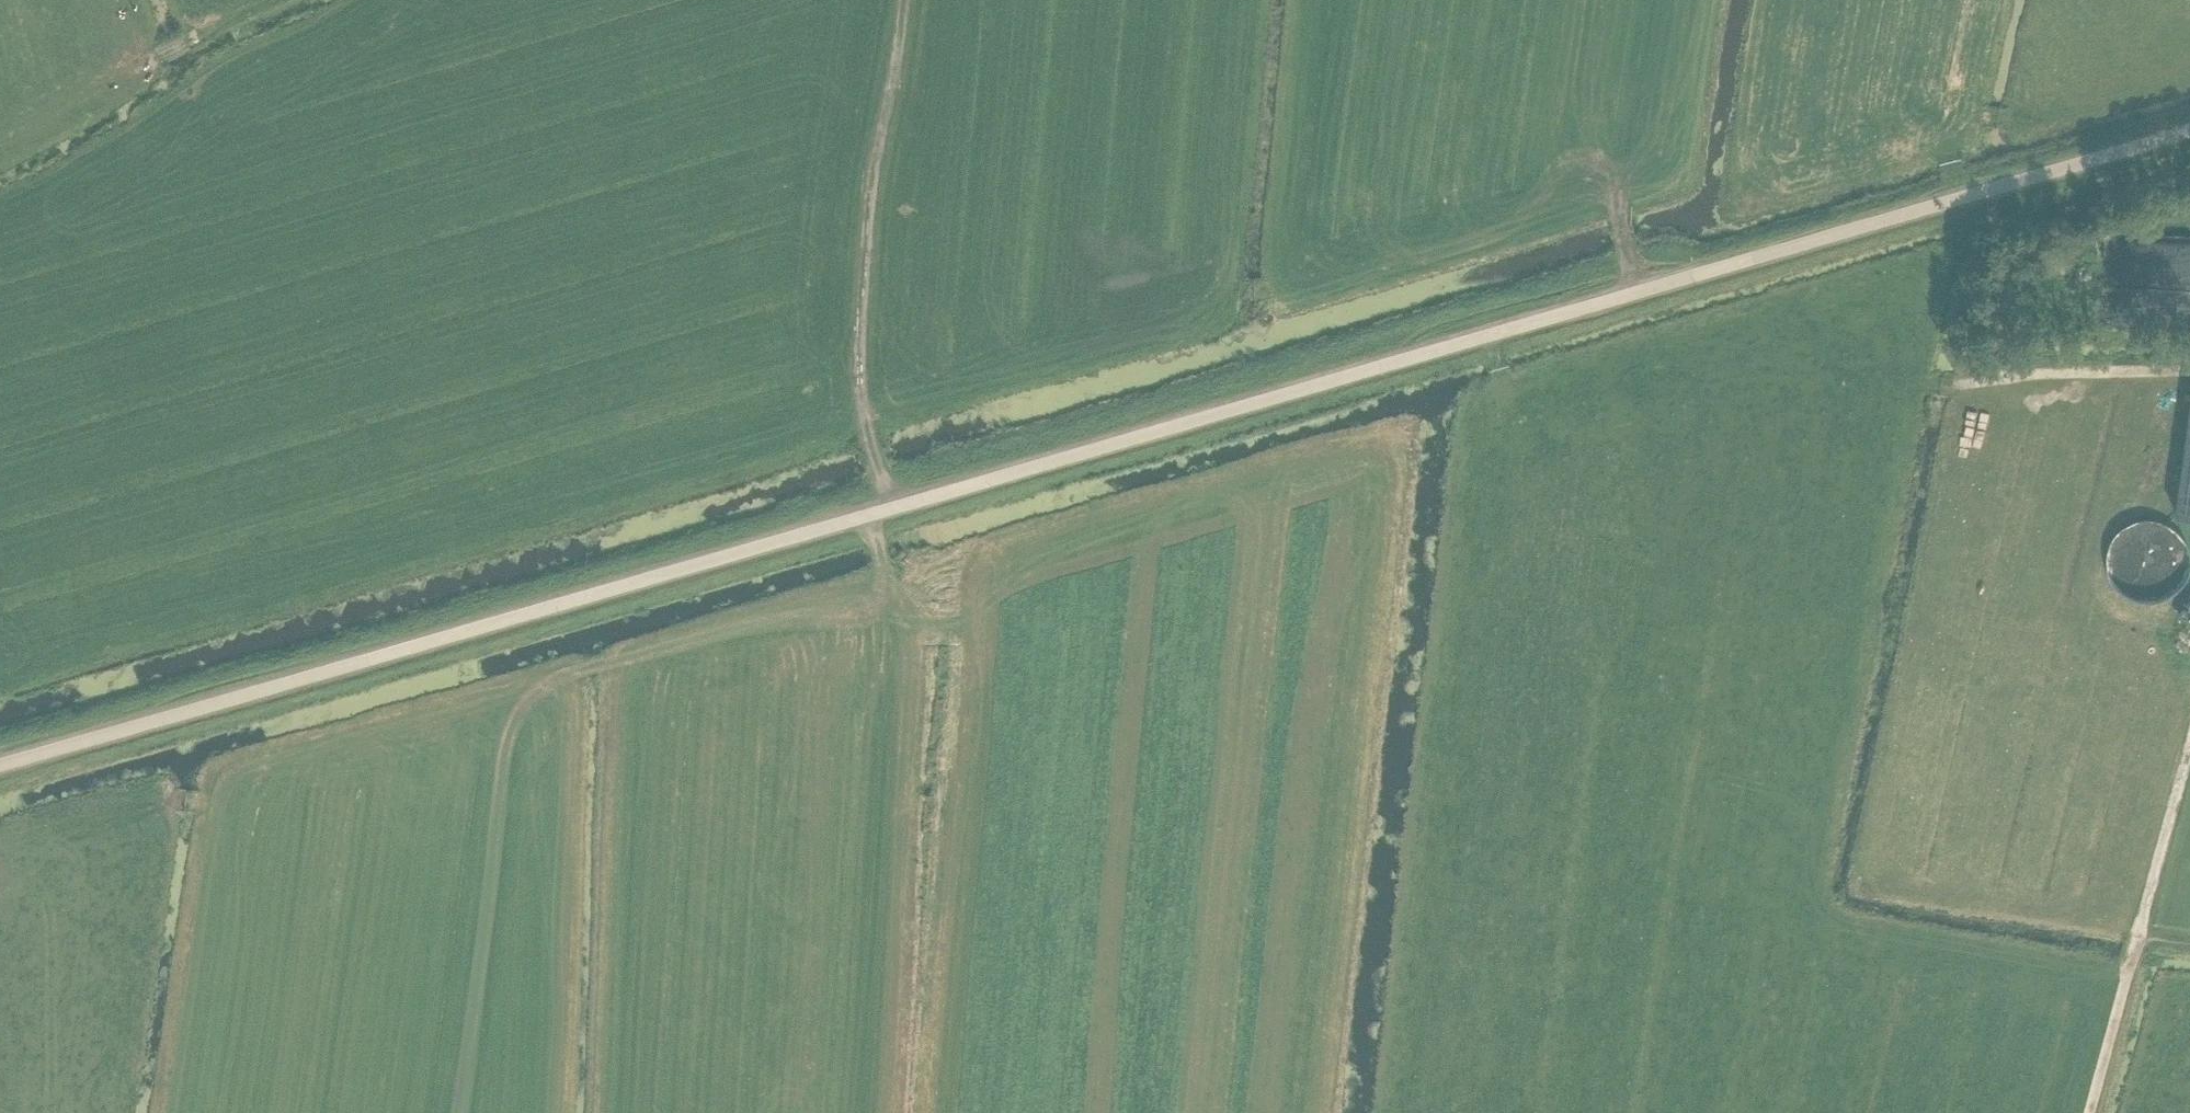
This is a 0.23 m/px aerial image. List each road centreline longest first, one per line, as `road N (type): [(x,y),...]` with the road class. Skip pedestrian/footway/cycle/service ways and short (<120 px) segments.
road 1 (unclassified): [(0,774),(2189,139)]
road 2 (track): [(891,512),(866,430),(858,359),(861,238),(903,0)]
road 3 (track): [(869,519),(883,578),(876,602),(851,614),(807,609),(735,625),(572,671)]
road 4 (track): [(2189,755),(2091,1112)]

